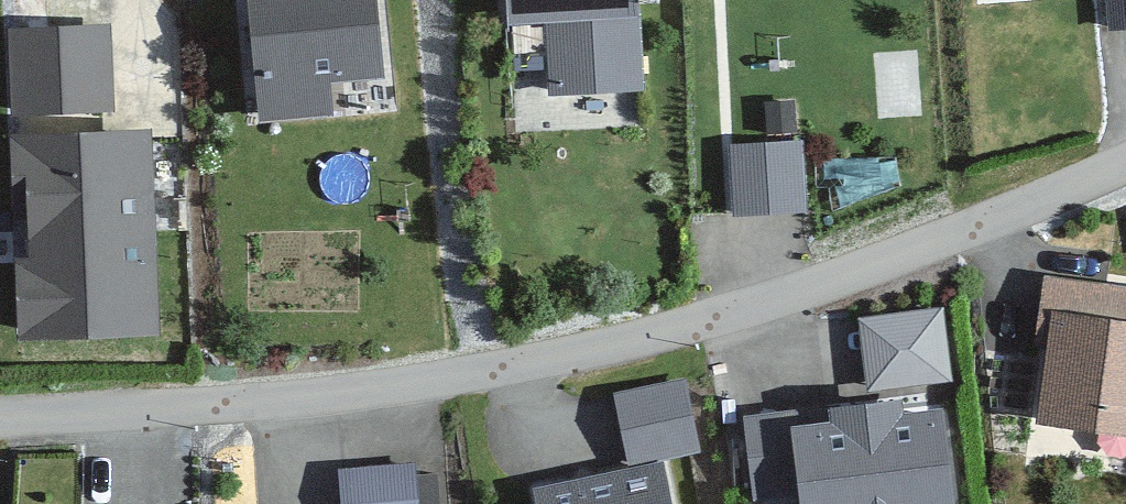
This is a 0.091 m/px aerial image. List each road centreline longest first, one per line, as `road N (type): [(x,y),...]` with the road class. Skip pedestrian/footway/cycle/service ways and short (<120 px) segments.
road 1 (residential): [(0,417),(210,406),(494,370),(713,312),(980,224),(1125,154)]

